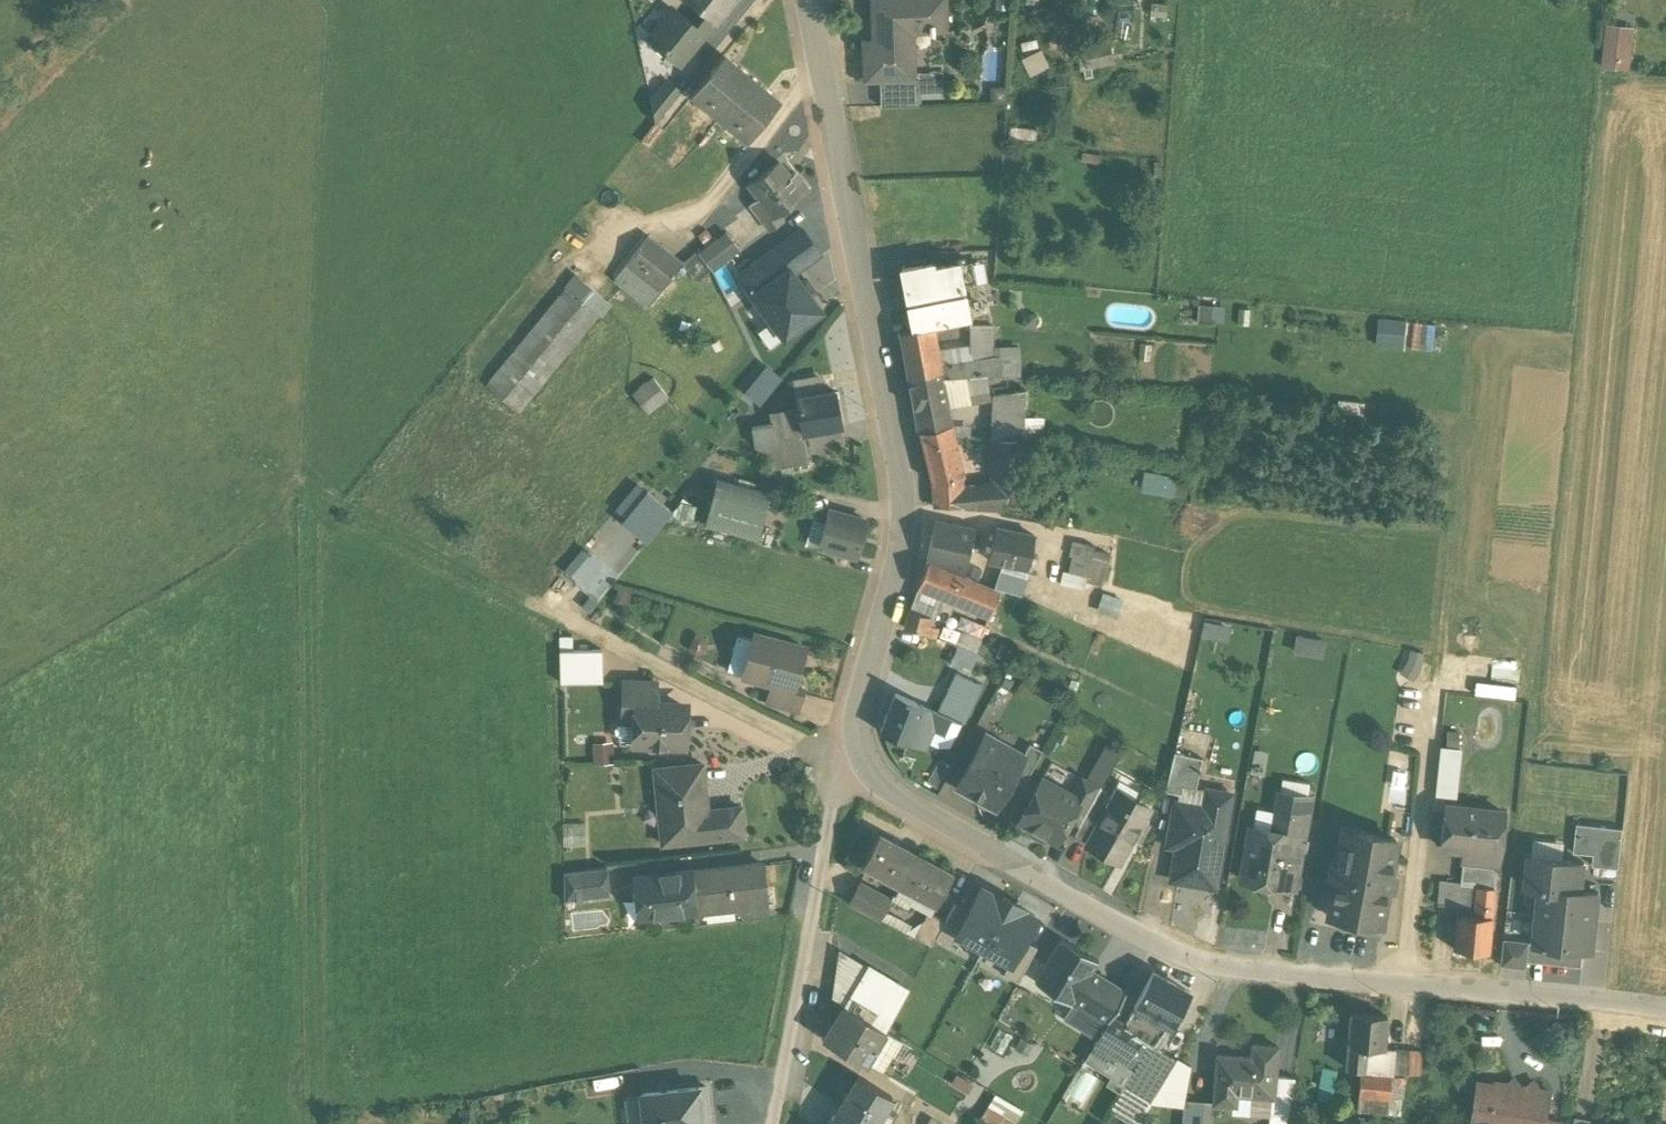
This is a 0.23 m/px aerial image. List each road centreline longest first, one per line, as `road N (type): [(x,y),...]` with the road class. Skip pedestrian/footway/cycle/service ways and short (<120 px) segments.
road 1 (residential): [(848,772),(1191,959),(1665,1011)]
road 2 (track): [(315,1123),(314,507),(374,520),(529,604)]
road 3 (residential): [(809,0),(905,477),(908,529),(848,772)]
road 4 (residential): [(848,772),(781,1123)]

